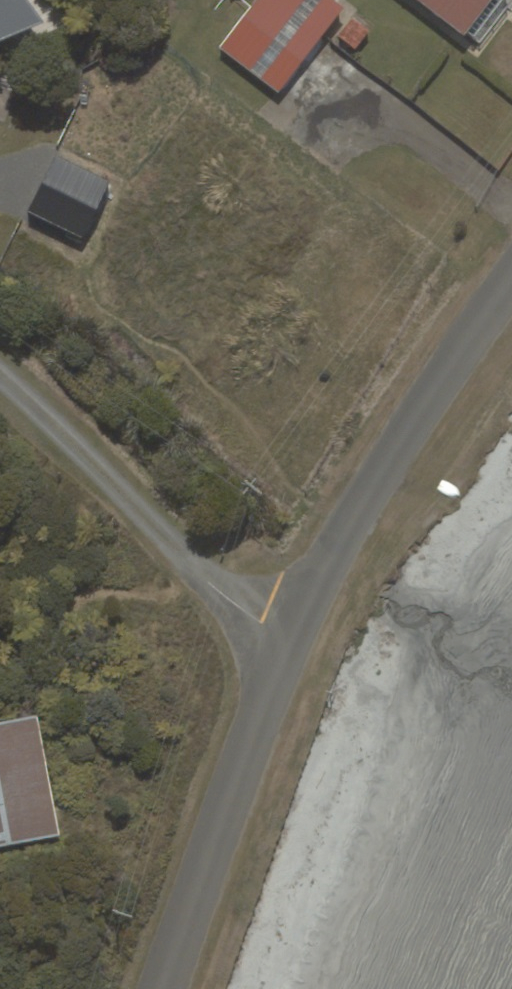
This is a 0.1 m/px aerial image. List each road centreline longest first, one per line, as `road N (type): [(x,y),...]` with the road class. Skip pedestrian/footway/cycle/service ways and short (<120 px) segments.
road 1 (residential): [(284,639),(511,299)]
road 2 (unclassified): [(284,639),(211,582),(0,373)]
road 3 (residential): [(166,988),(284,639)]

